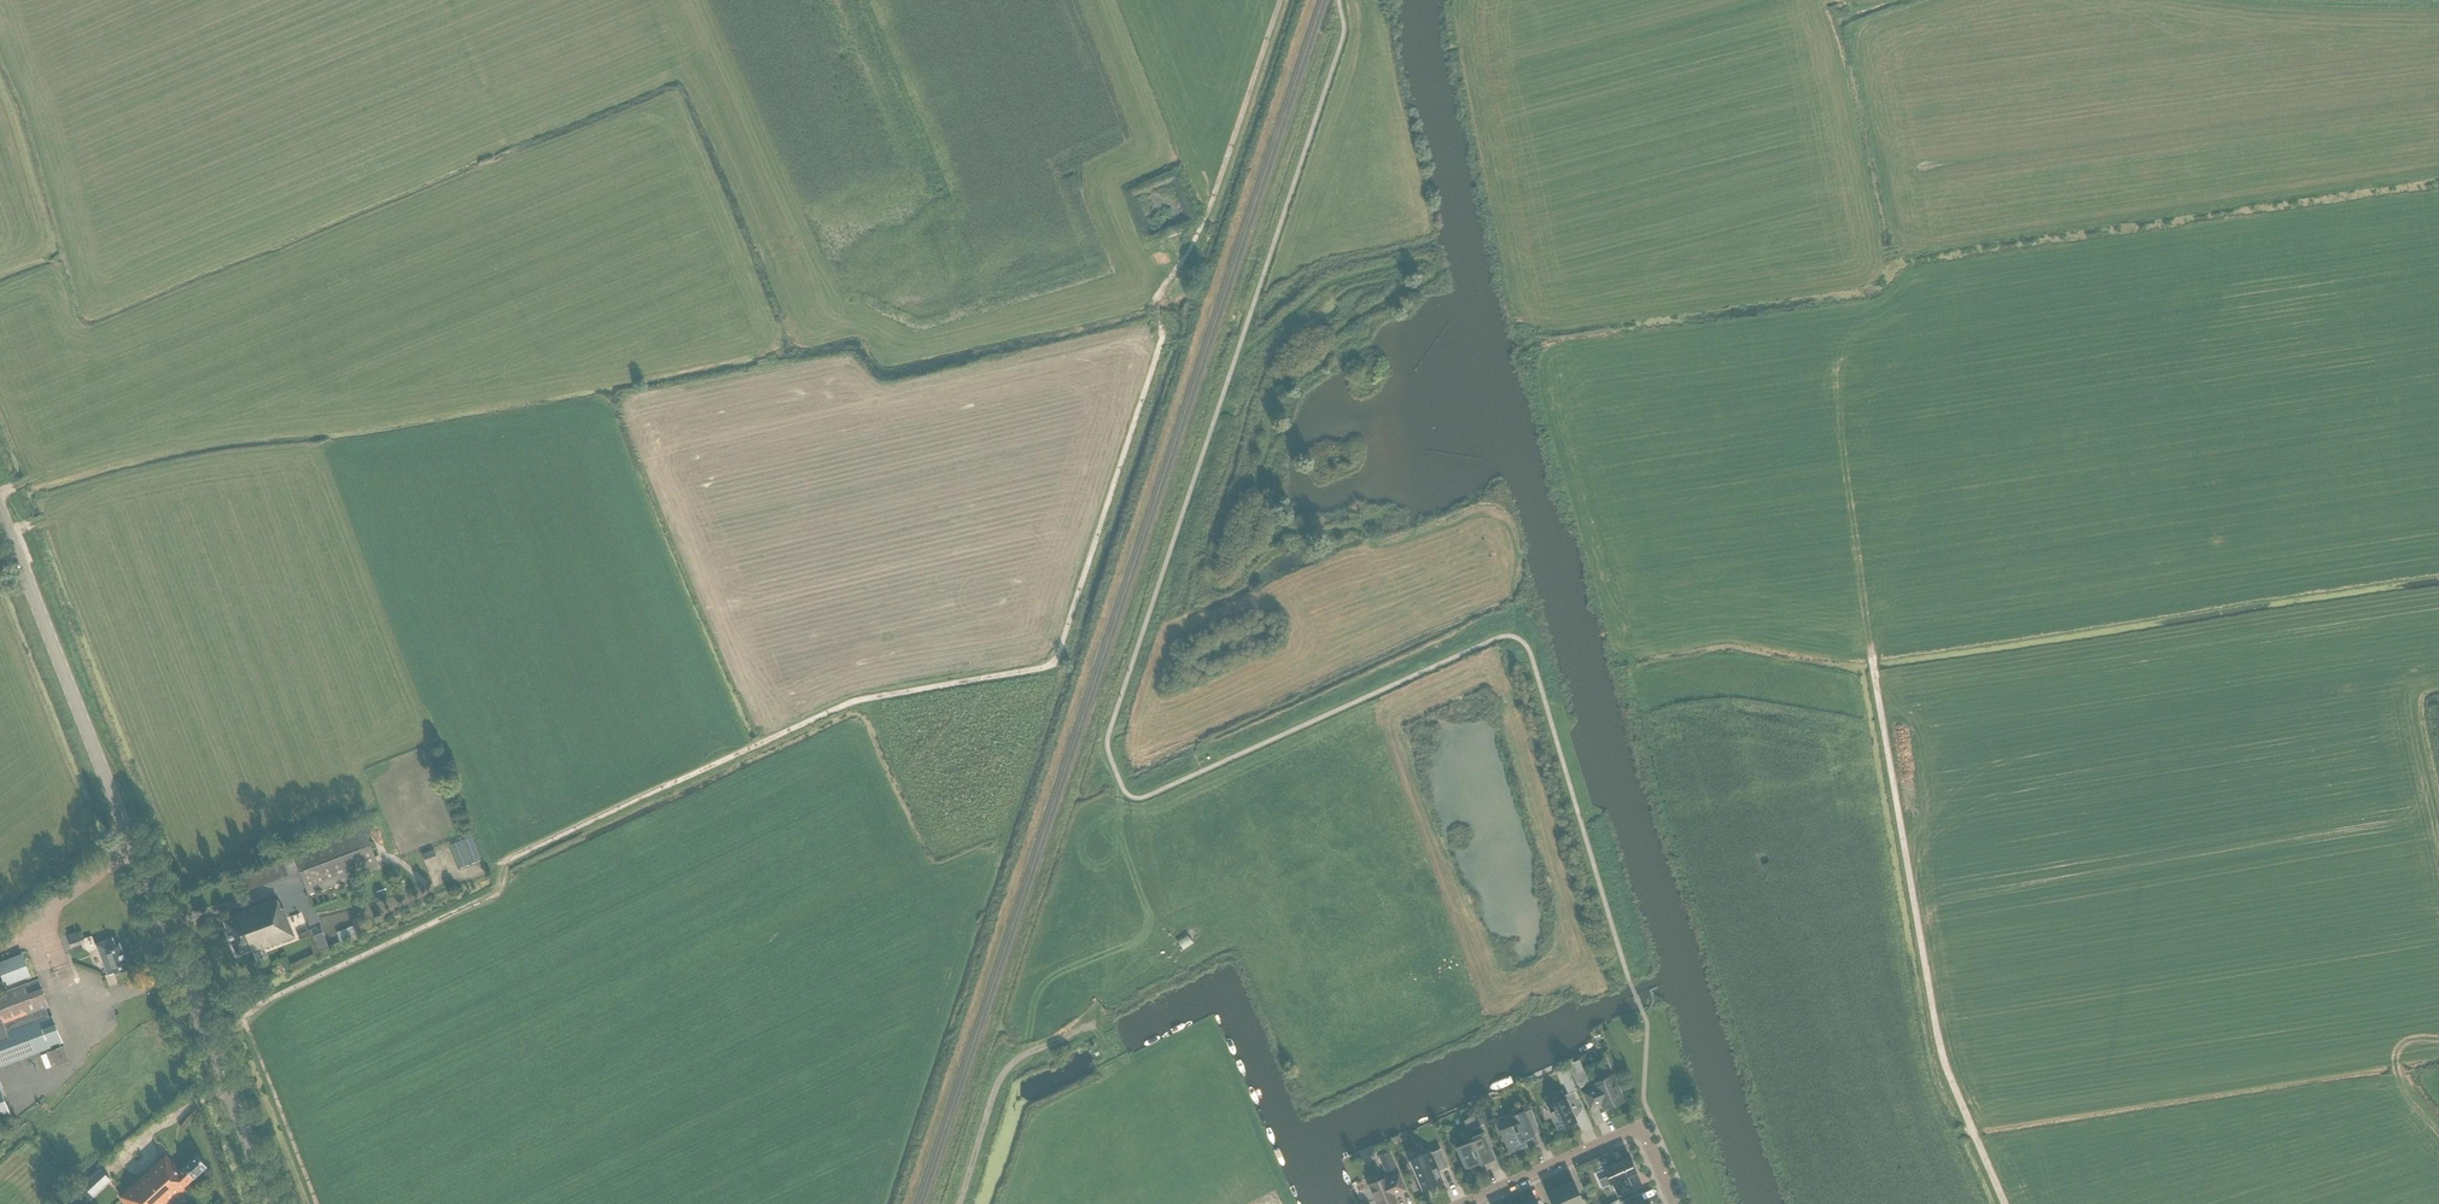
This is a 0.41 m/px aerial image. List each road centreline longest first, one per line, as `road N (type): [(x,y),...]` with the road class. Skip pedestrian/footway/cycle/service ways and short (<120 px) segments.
road 1 (track): [(320,1203),(246,1010),(500,892),(514,855),(845,704),(1053,663),(1160,341),(1157,298),(1208,214),(1278,0)]
road 2 (tertiary): [(270,1203),(0,510)]
road 3 (track): [(514,855),(303,931),(287,887),(169,933)]
road 4 (residential): [(1672,1203),(1641,1131),(1475,1203)]
road 5 (track): [(957,1203),(1007,1067),(1092,1024)]

